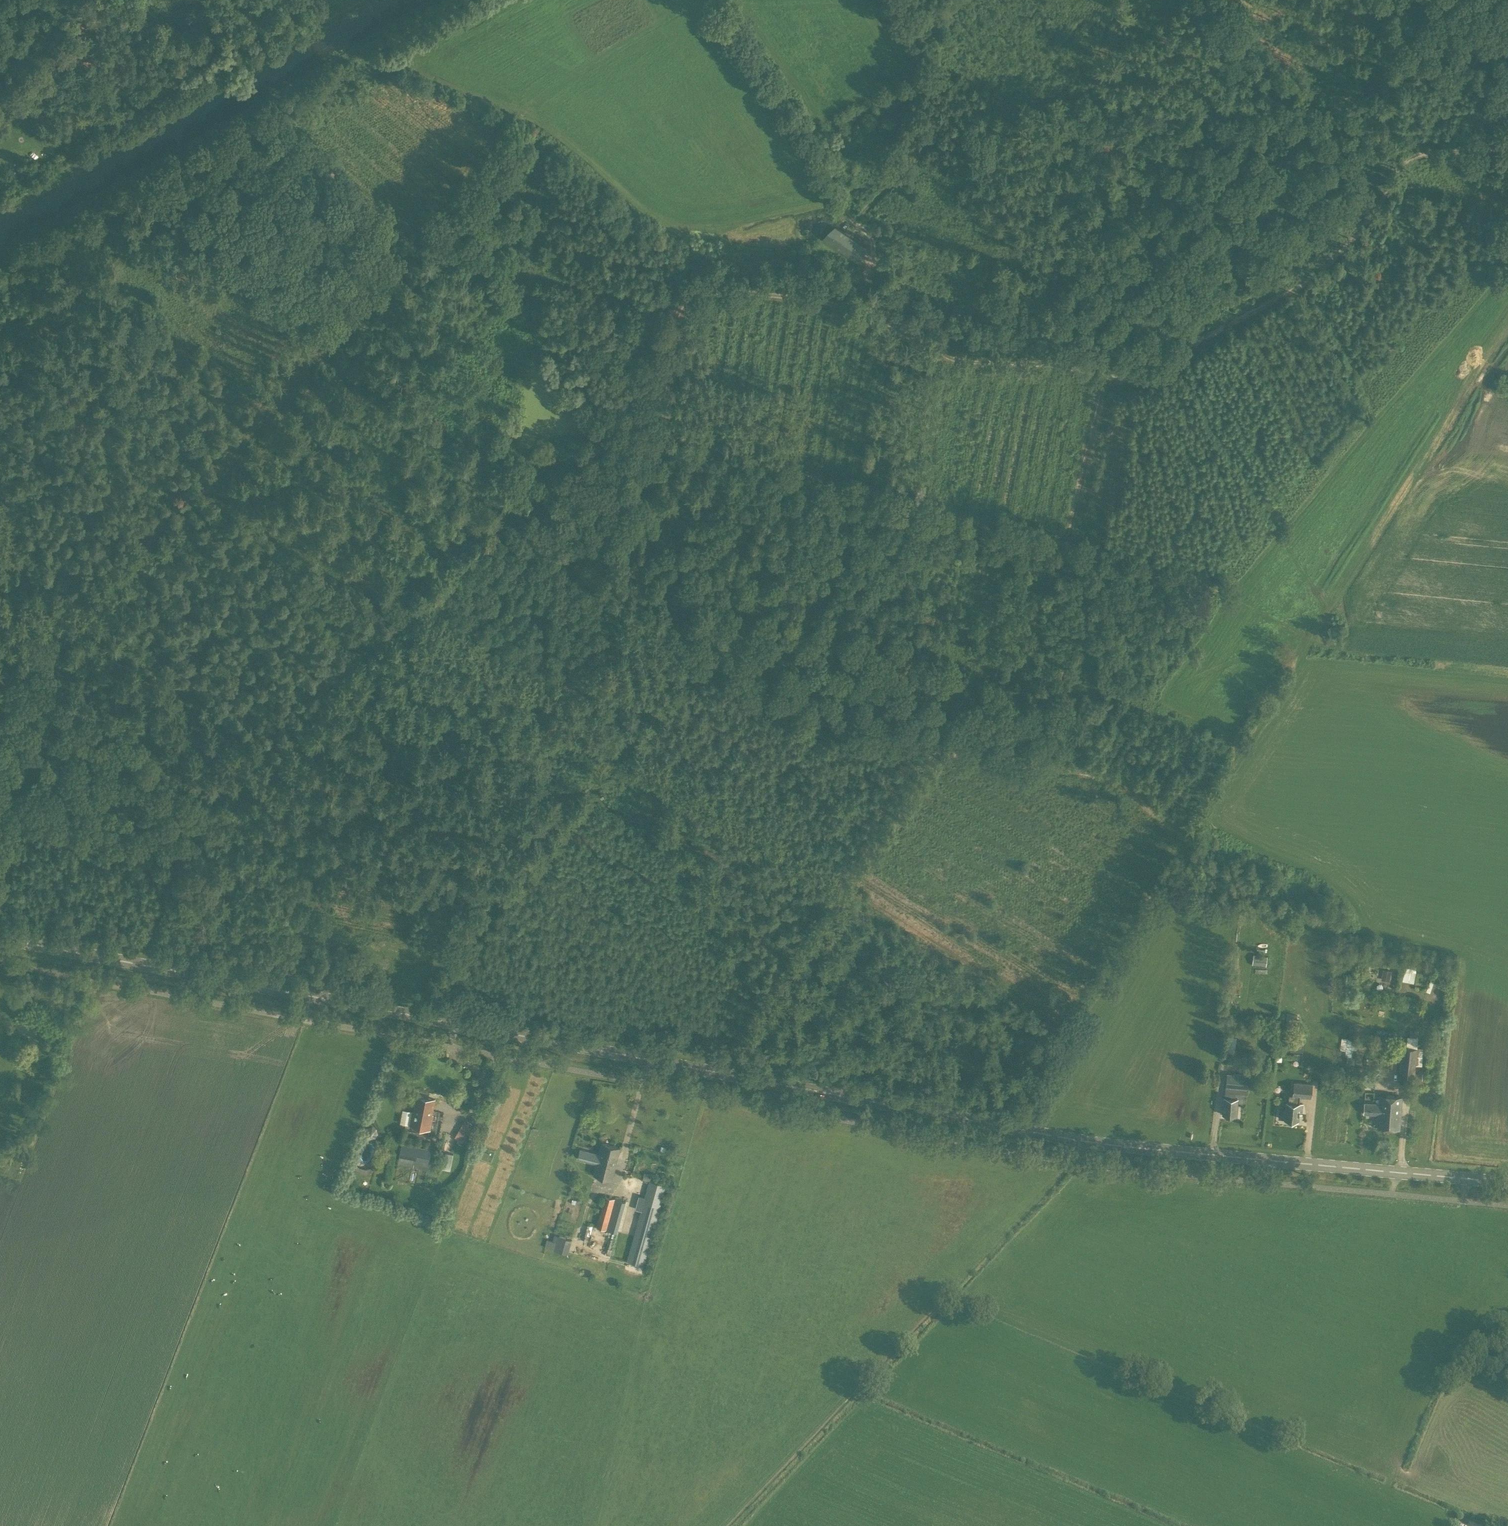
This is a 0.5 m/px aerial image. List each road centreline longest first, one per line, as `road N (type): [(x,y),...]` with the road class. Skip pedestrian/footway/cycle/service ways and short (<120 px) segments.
road 1 (secondary): [(1507,1185),(1111,1150),(0,941)]
road 2 (track): [(91,0),(38,72),(0,98)]

